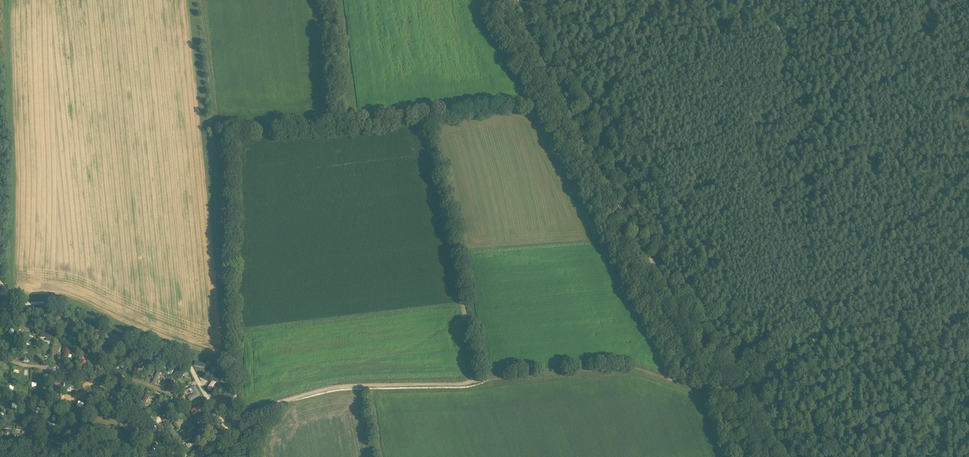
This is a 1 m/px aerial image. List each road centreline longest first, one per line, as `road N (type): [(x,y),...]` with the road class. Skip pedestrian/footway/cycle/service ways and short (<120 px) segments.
road 1 (track): [(227,428),(286,400),(347,386),(628,369),(730,392)]
road 2 (track): [(730,392),(517,0)]
road 3 (track): [(227,428),(185,360),(63,305),(8,295)]
road 4 (track): [(473,382),(425,123)]
road 5 (track): [(758,167),(830,334)]
road 6 (track): [(0,439),(150,456)]
road 7 (track): [(830,334),(968,289)]
road 8 (track): [(617,195),(758,167)]
road 9 (track): [(830,334),(854,348),(968,338)]
road 10 (track): [(57,372),(85,377),(125,400),(138,417),(146,455)]

